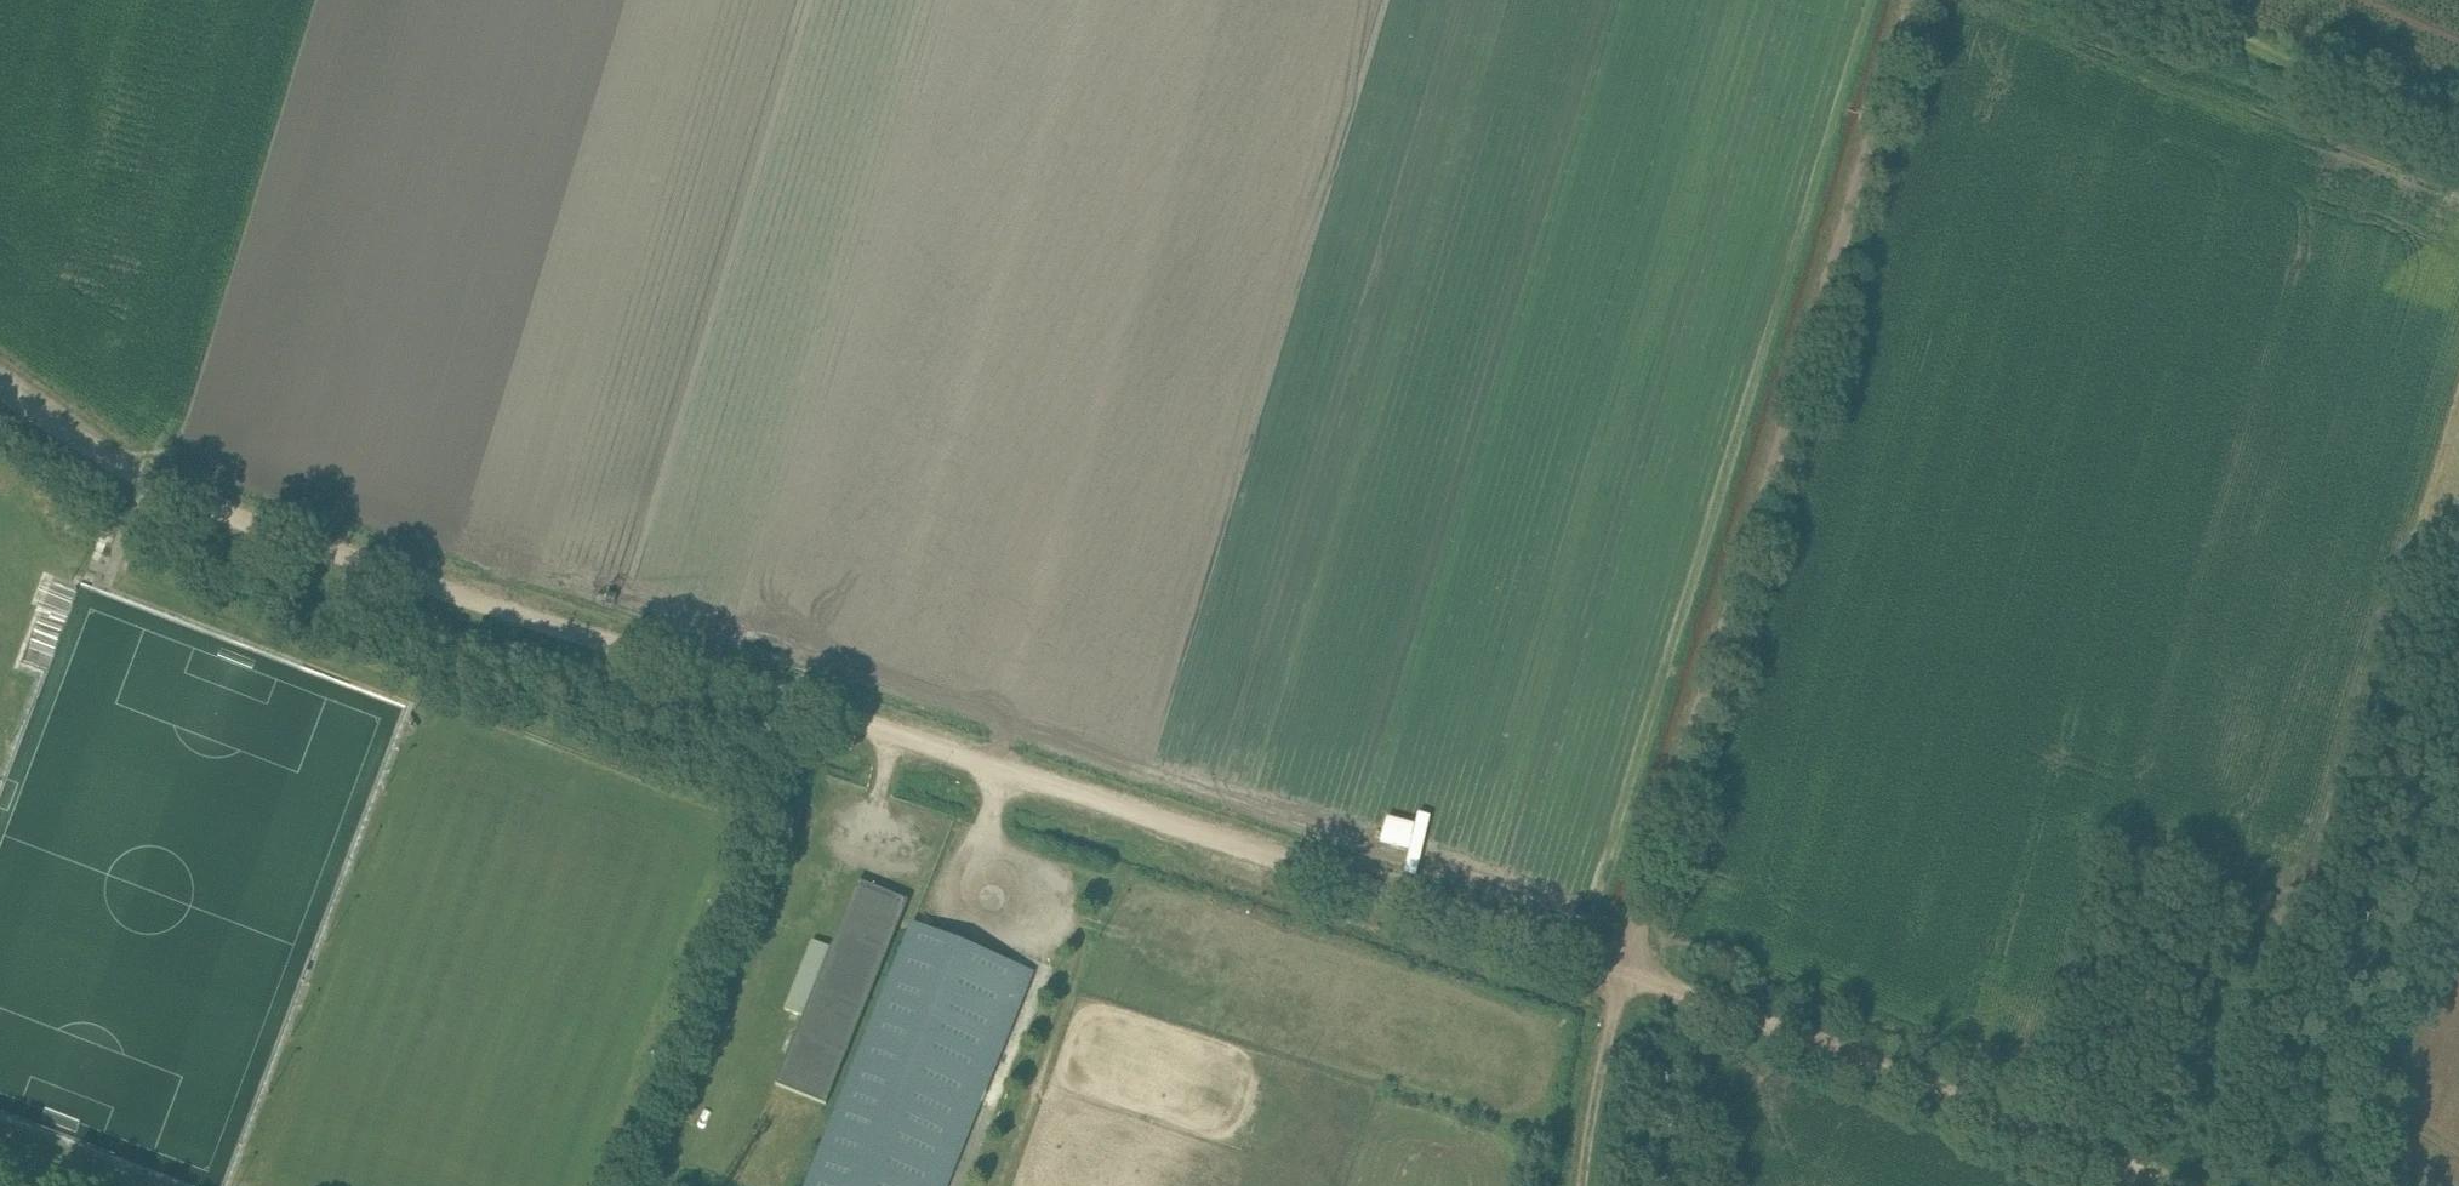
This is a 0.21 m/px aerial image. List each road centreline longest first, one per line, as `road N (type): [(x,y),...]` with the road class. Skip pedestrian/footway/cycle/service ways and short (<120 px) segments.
road 1 (track): [(1625,975),(162,503),(0,389)]
road 2 (track): [(1625,975),(1909,0)]
road 3 (track): [(2142,1185),(1625,975)]
road 4 (track): [(2116,0),(2458,144)]
road 5 (track): [(1580,1185),(1625,975)]

